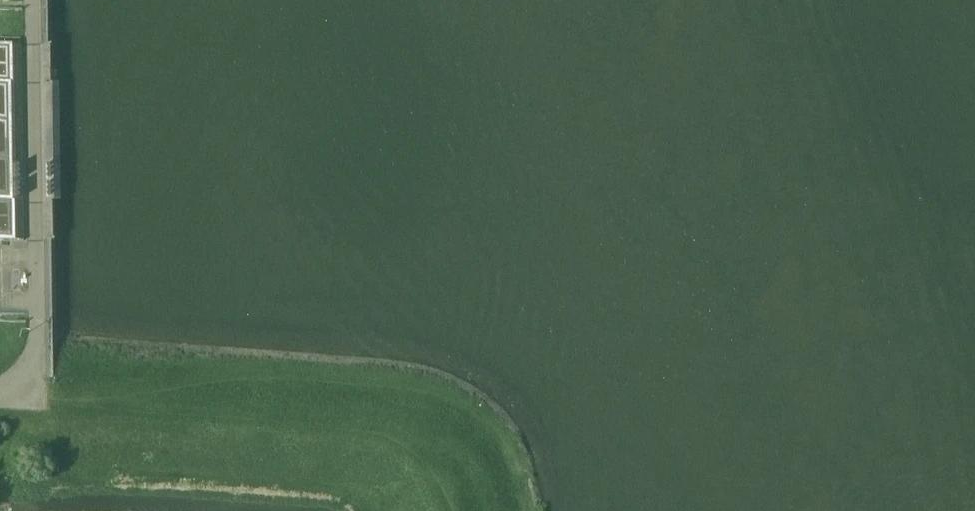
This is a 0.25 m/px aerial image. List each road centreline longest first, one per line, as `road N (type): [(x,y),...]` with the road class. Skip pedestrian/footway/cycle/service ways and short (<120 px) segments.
road 1 (motorway): [(974,97),(0,111)]
road 2 (motorway): [(0,171),(974,159)]

